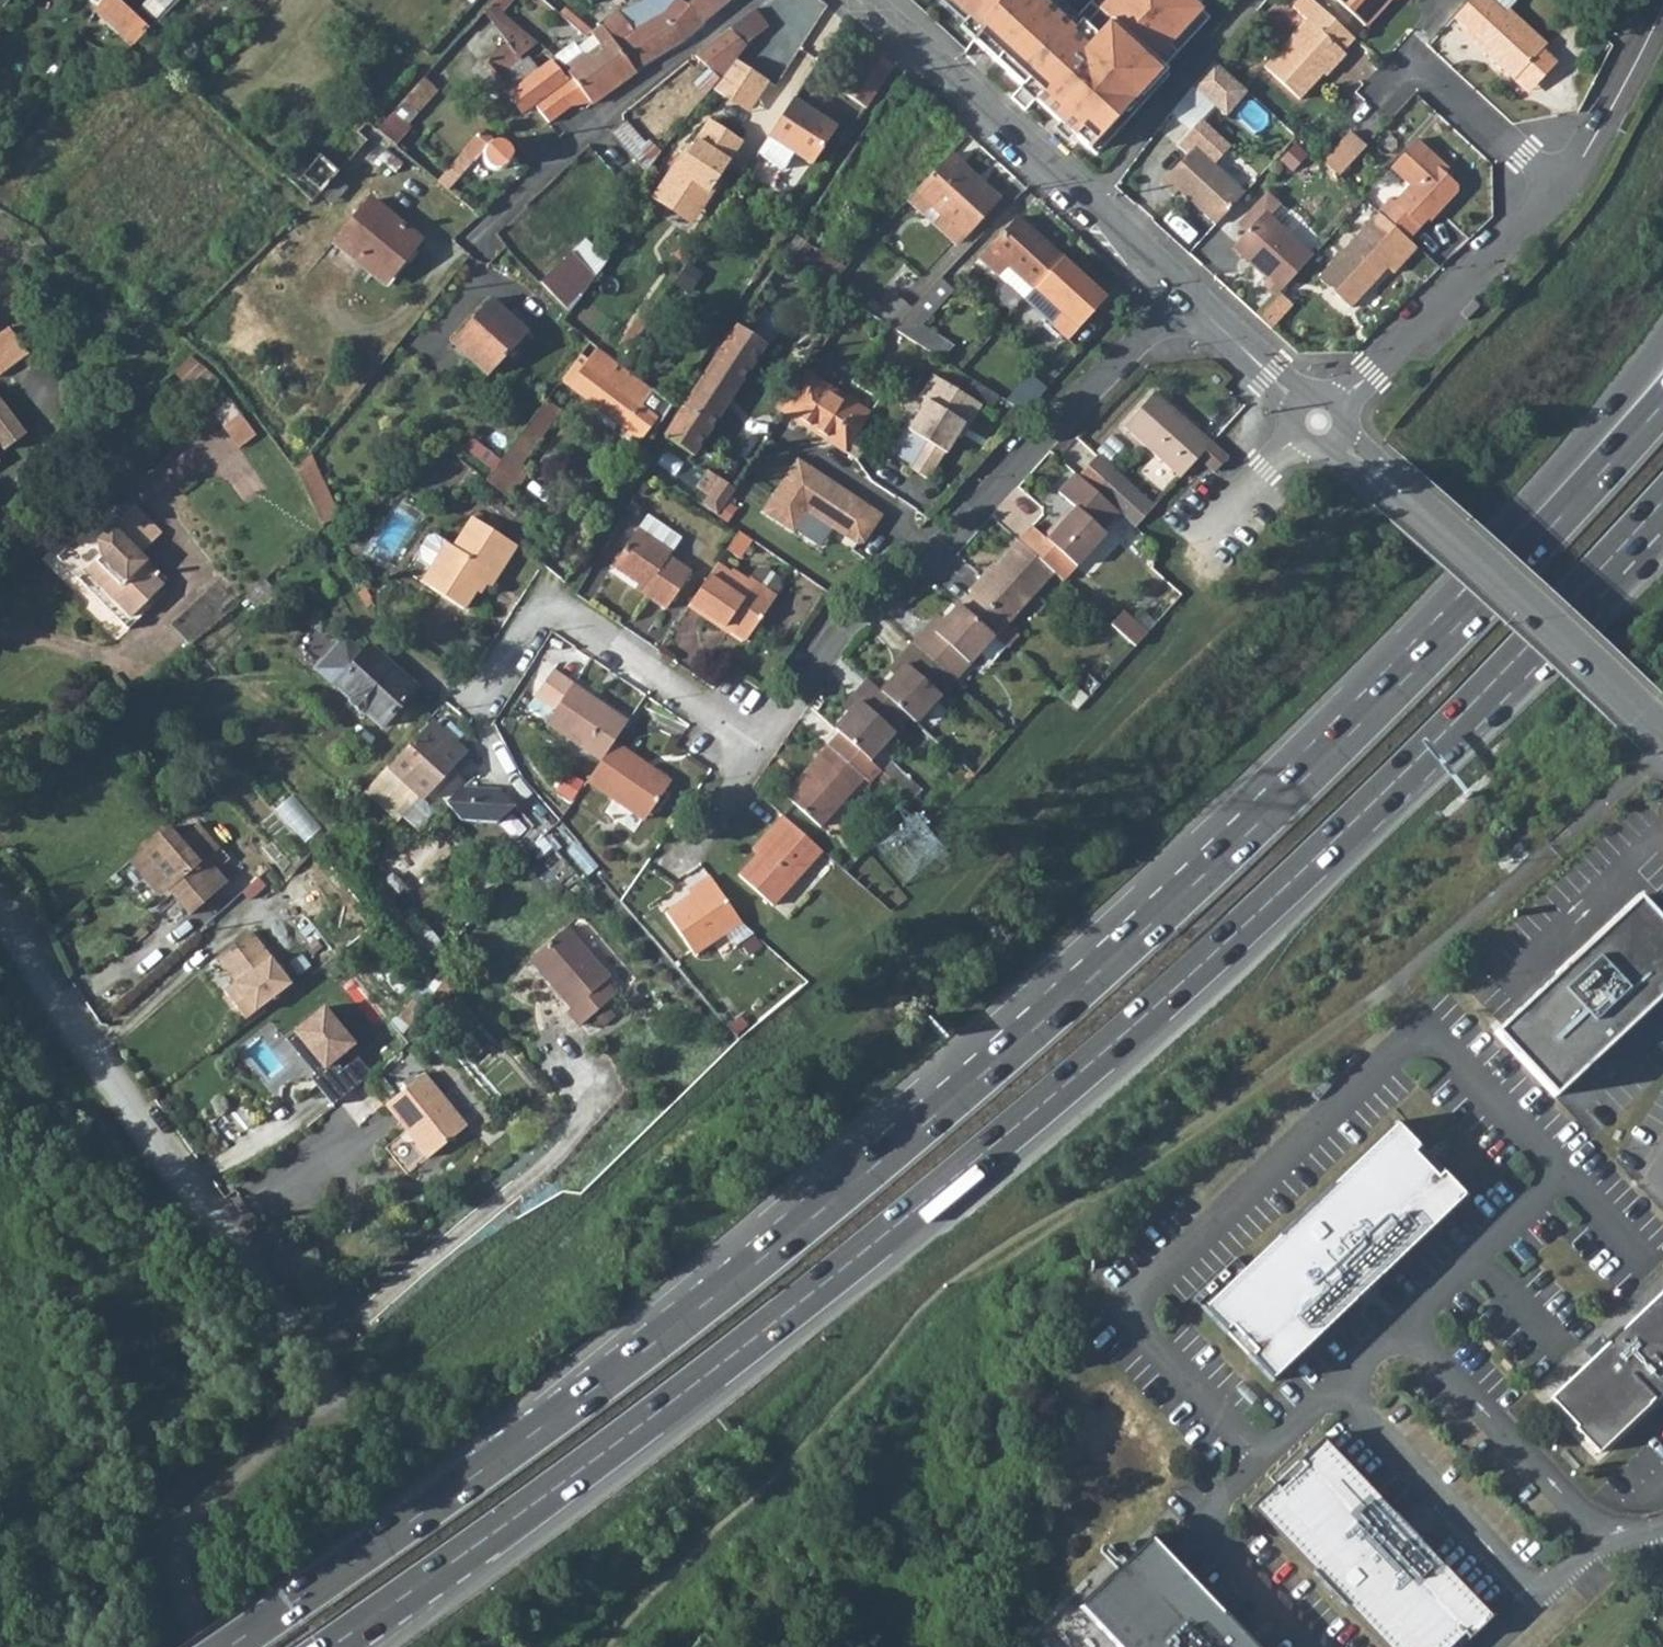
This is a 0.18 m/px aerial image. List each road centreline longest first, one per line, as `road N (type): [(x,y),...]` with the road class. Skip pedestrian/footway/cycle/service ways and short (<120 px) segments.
road 1 (trunk): [(334,1646),(815,1292),(1056,1093),(1373,804),(1662,502)]
road 2 (trunk): [(1494,585),(1140,935),(844,1193),(652,1346),(229,1646)]
road 3 (track): [(610,1646),(789,1469),(858,1378),(948,1294),(1080,1212),(1334,1029),(1662,756)]
road 4 (residential): [(774,751),(863,619),(926,568),(1187,296)]
road 5 (residential): [(321,1401),(332,1393),(129,1112),(0,910)]
road 6 (residential): [(1325,421),(1558,189),(1414,62),(1377,103)]
road 7 (residential): [(774,751),(544,595),(475,693),(484,735),(525,804)]
road 8 (tertiary): [(1662,735),(1325,421)]
road 9 (tertiary): [(1187,296),(860,0)]
road 10 (residential): [(1308,1646),(1222,1557),(1218,1521),(1225,1503),(1402,1329)]
road 11 (track): [(321,1401),(182,1523),(176,1583),(198,1646)]
road 12 (trunk): [(1662,356),(1500,541),(1494,585)]
road 13 (residential): [(1402,1329),(1603,1536)]
road 14 (trunk): [(1662,404),(1494,585)]
road 15 (tertiary): [(1325,421),(1187,296)]
road 16 (residential): [(673,877),(701,860),(774,751)]
road 17 (residential): [(1603,1536),(1486,1646)]
road 18 (residential): [(1325,421),(1221,526)]

